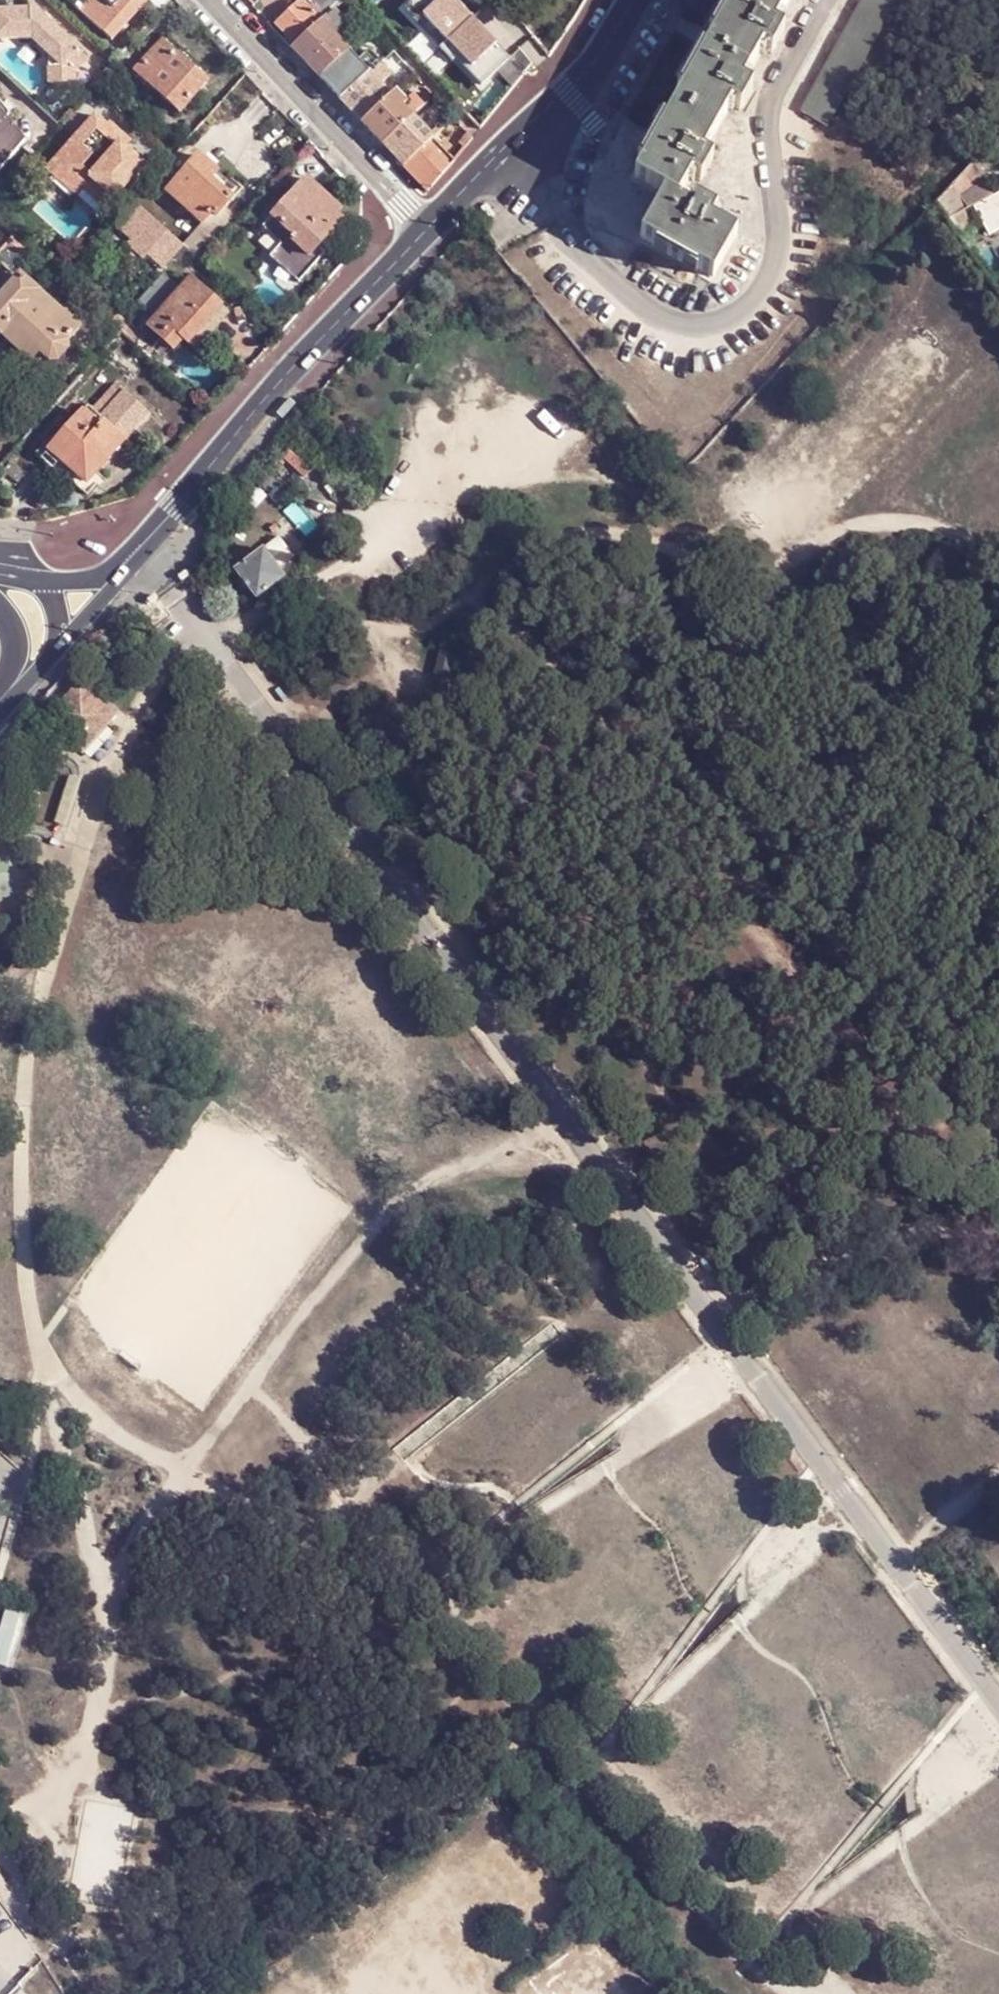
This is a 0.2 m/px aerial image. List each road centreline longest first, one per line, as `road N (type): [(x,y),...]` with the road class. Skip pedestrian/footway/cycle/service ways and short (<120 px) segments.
road 1 (track): [(373,1534),(597,1753),(825,1993)]
road 2 (tertiary): [(141,547),(283,378),(427,233)]
road 3 (residential): [(427,233),(211,0)]
road 4 (tertiary): [(427,233),(570,93),(608,47),(626,0)]
road 5 (track): [(250,1387),(279,1411),(373,1534)]
road 6 (tertiary): [(65,647),(141,547)]

